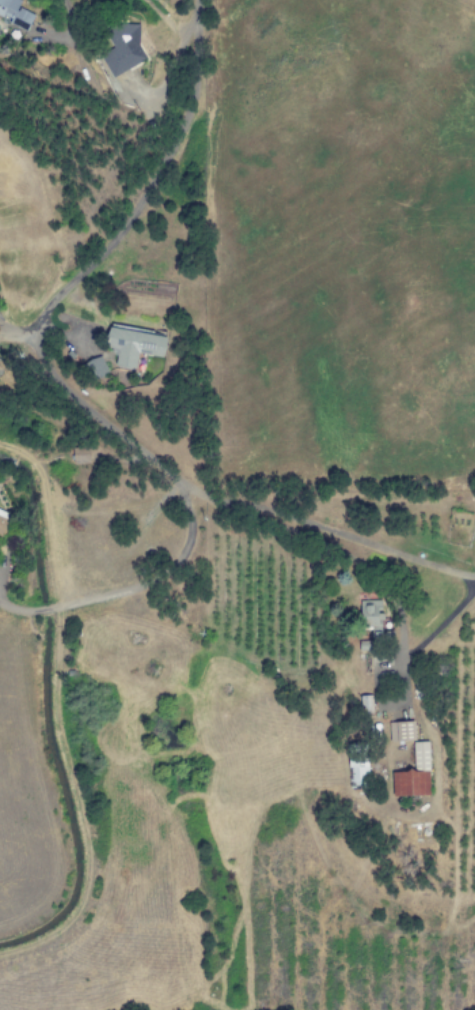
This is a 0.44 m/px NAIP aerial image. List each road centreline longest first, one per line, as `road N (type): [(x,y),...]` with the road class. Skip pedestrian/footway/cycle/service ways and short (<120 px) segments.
road 1 (track): [(0,954),(61,937),(84,910),(99,844),(61,719),(48,478),(0,443)]
road 2 (residential): [(92,423),(46,374),(26,335),(122,221),(192,103),(193,0)]
road 3 (residential): [(92,423),(230,505),(415,562)]

